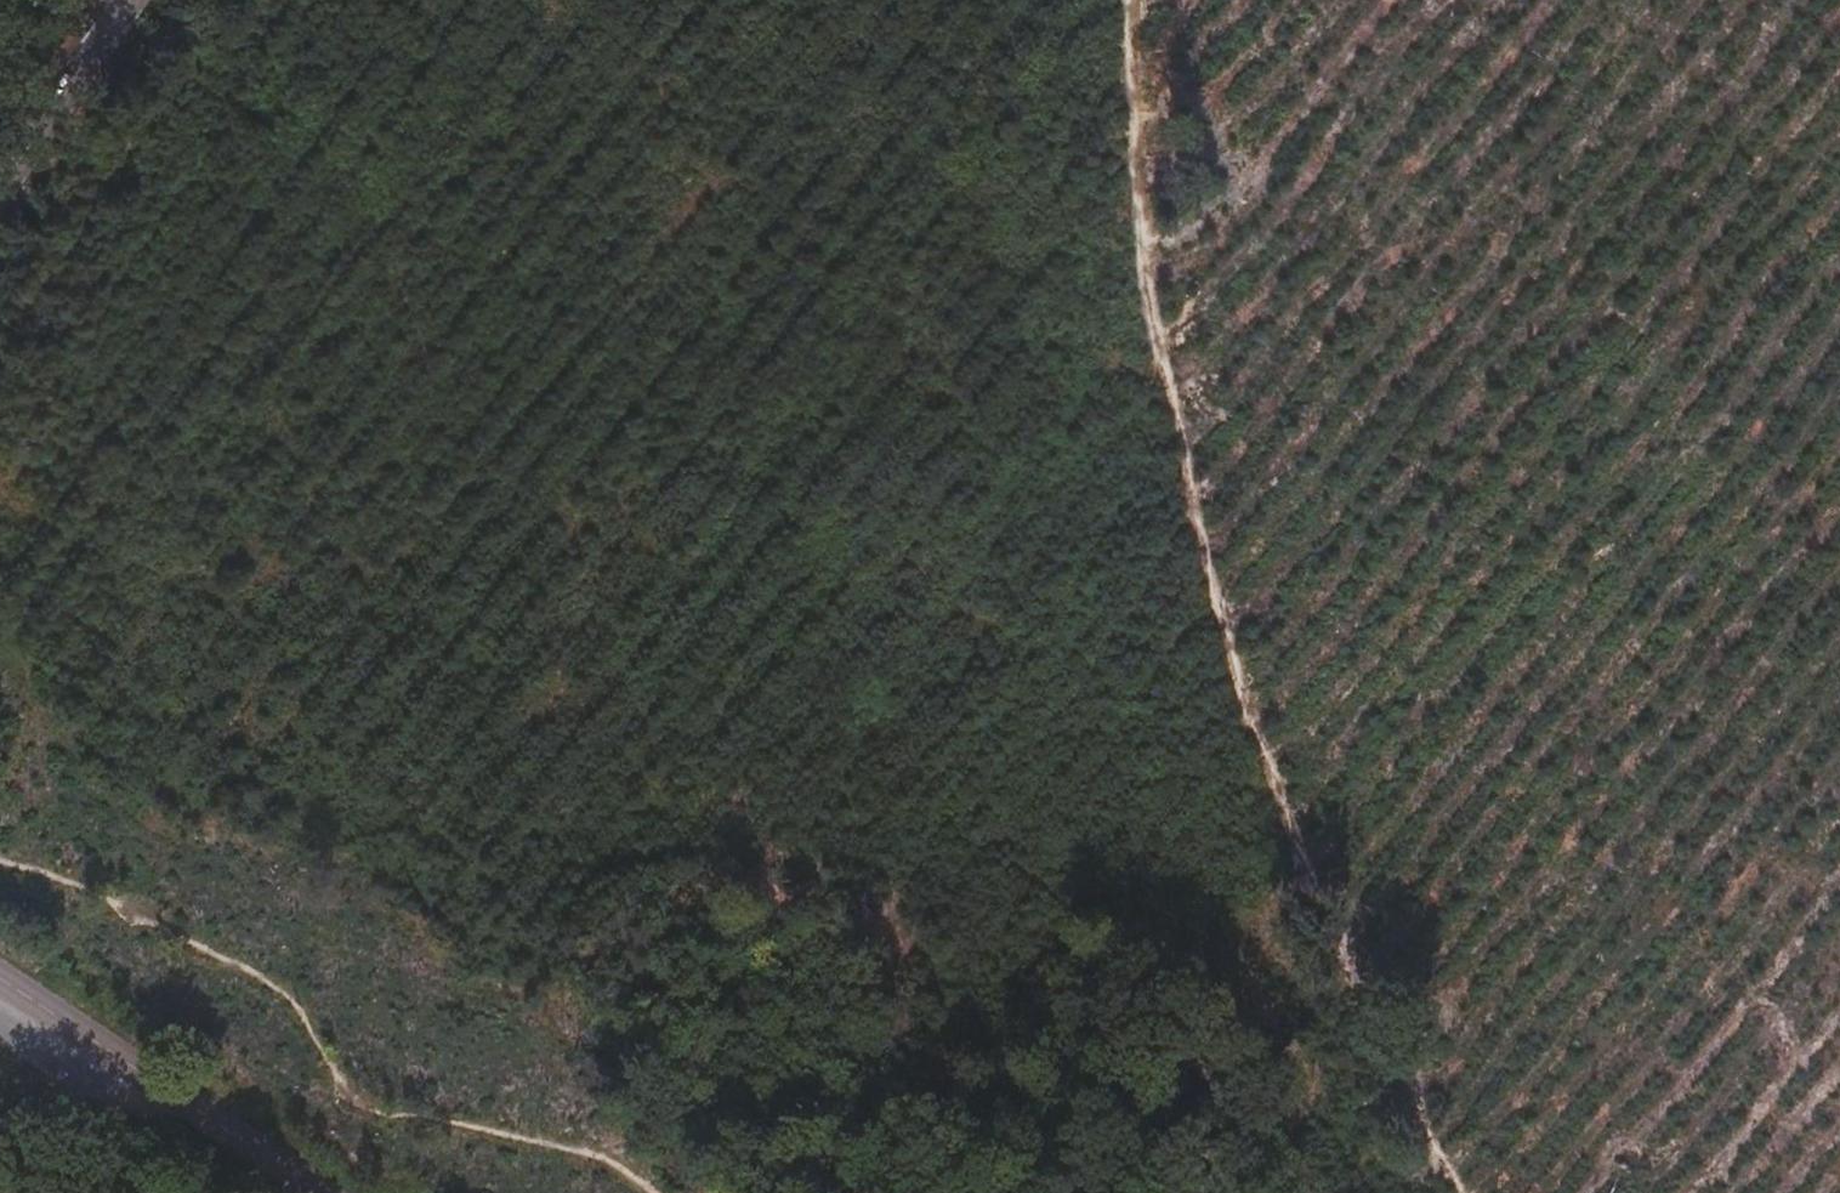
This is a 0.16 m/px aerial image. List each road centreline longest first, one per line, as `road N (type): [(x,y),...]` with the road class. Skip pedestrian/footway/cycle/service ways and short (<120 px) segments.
road 1 (tertiary): [(0,987),(310,1192)]
road 2 (tertiary): [(129,0),(0,188)]

